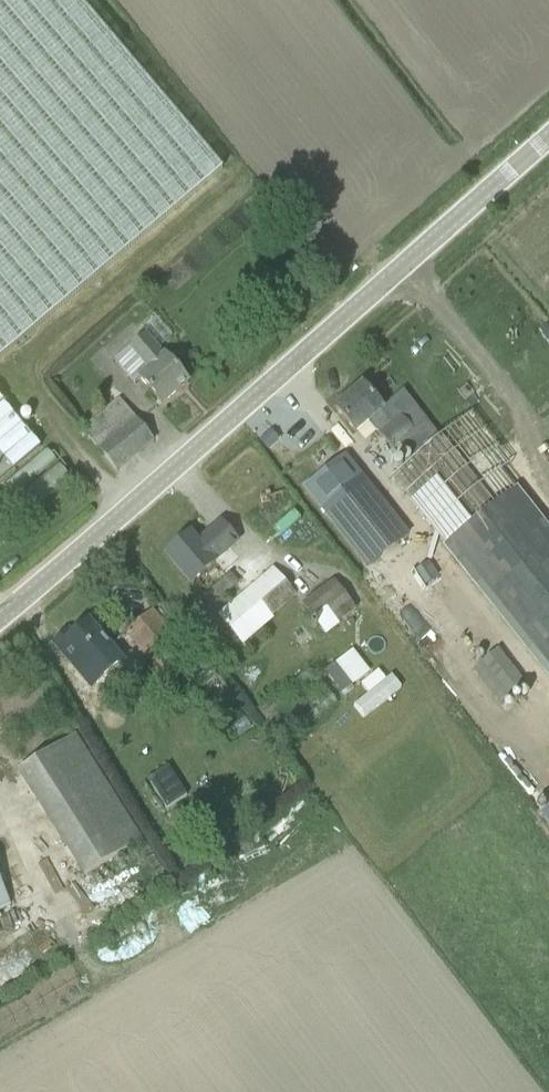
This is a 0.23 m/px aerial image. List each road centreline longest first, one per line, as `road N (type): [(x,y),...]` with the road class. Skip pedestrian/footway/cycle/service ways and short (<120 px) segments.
road 1 (tertiary): [(0,618),(548,141)]

